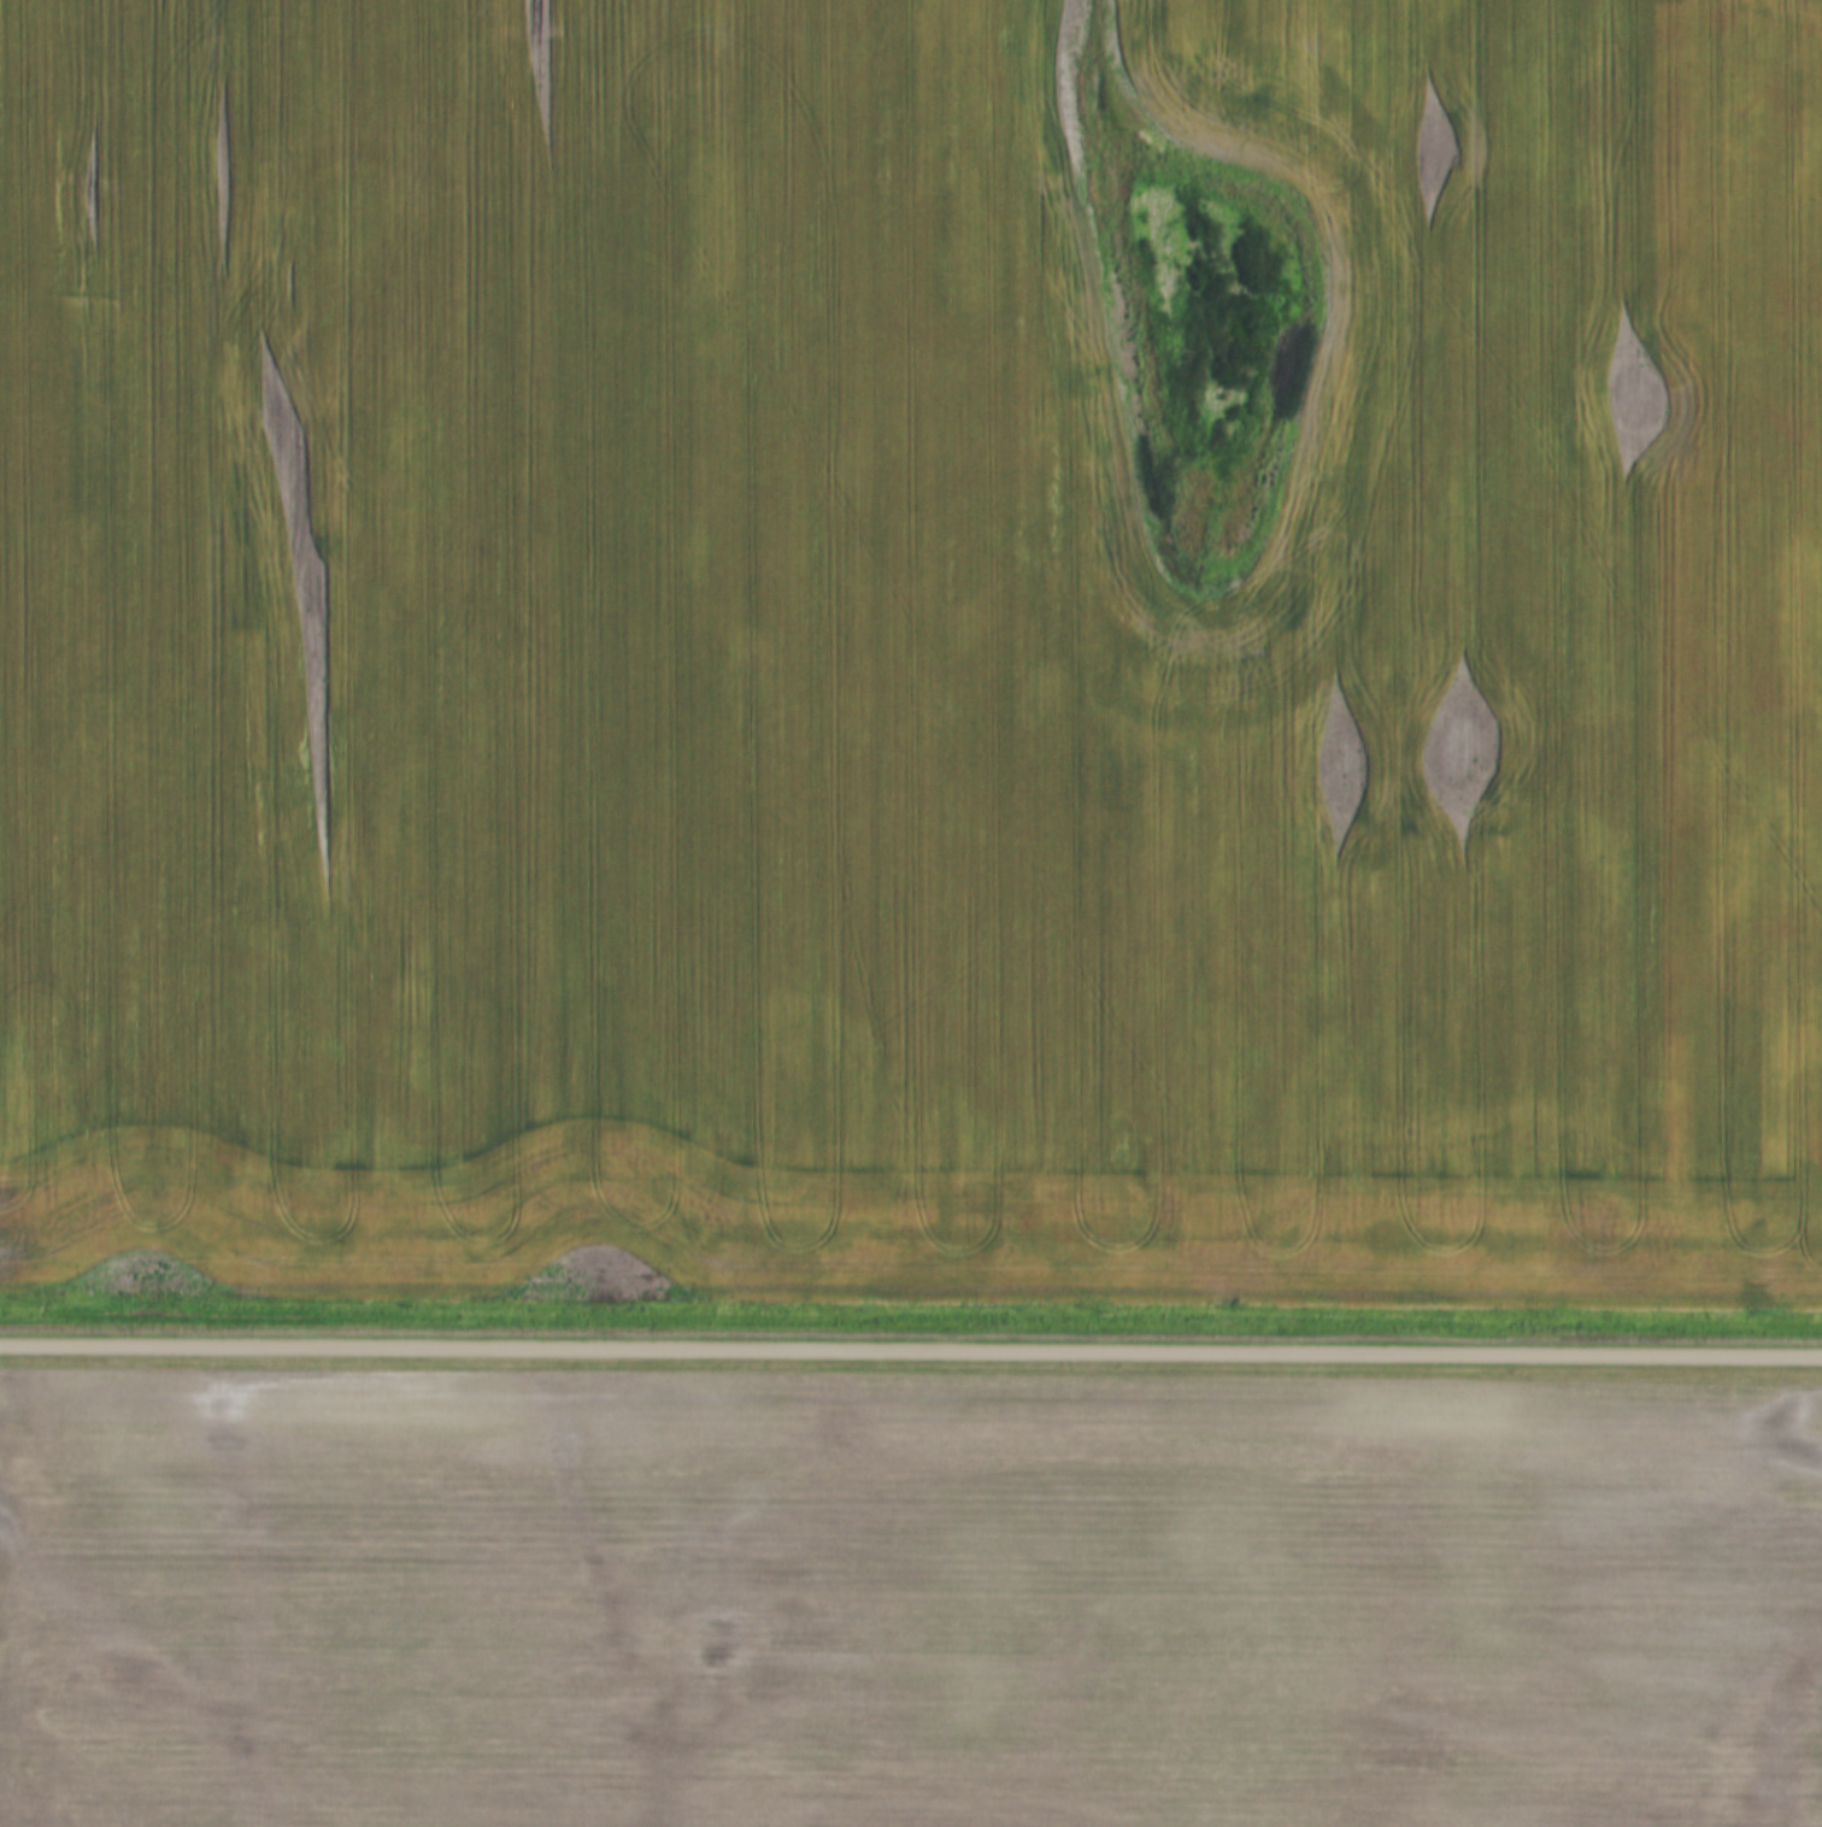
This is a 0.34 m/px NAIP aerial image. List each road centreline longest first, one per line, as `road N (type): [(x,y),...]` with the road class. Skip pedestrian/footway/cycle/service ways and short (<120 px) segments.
road 1 (residential): [(1821,1360),(0,1348)]

